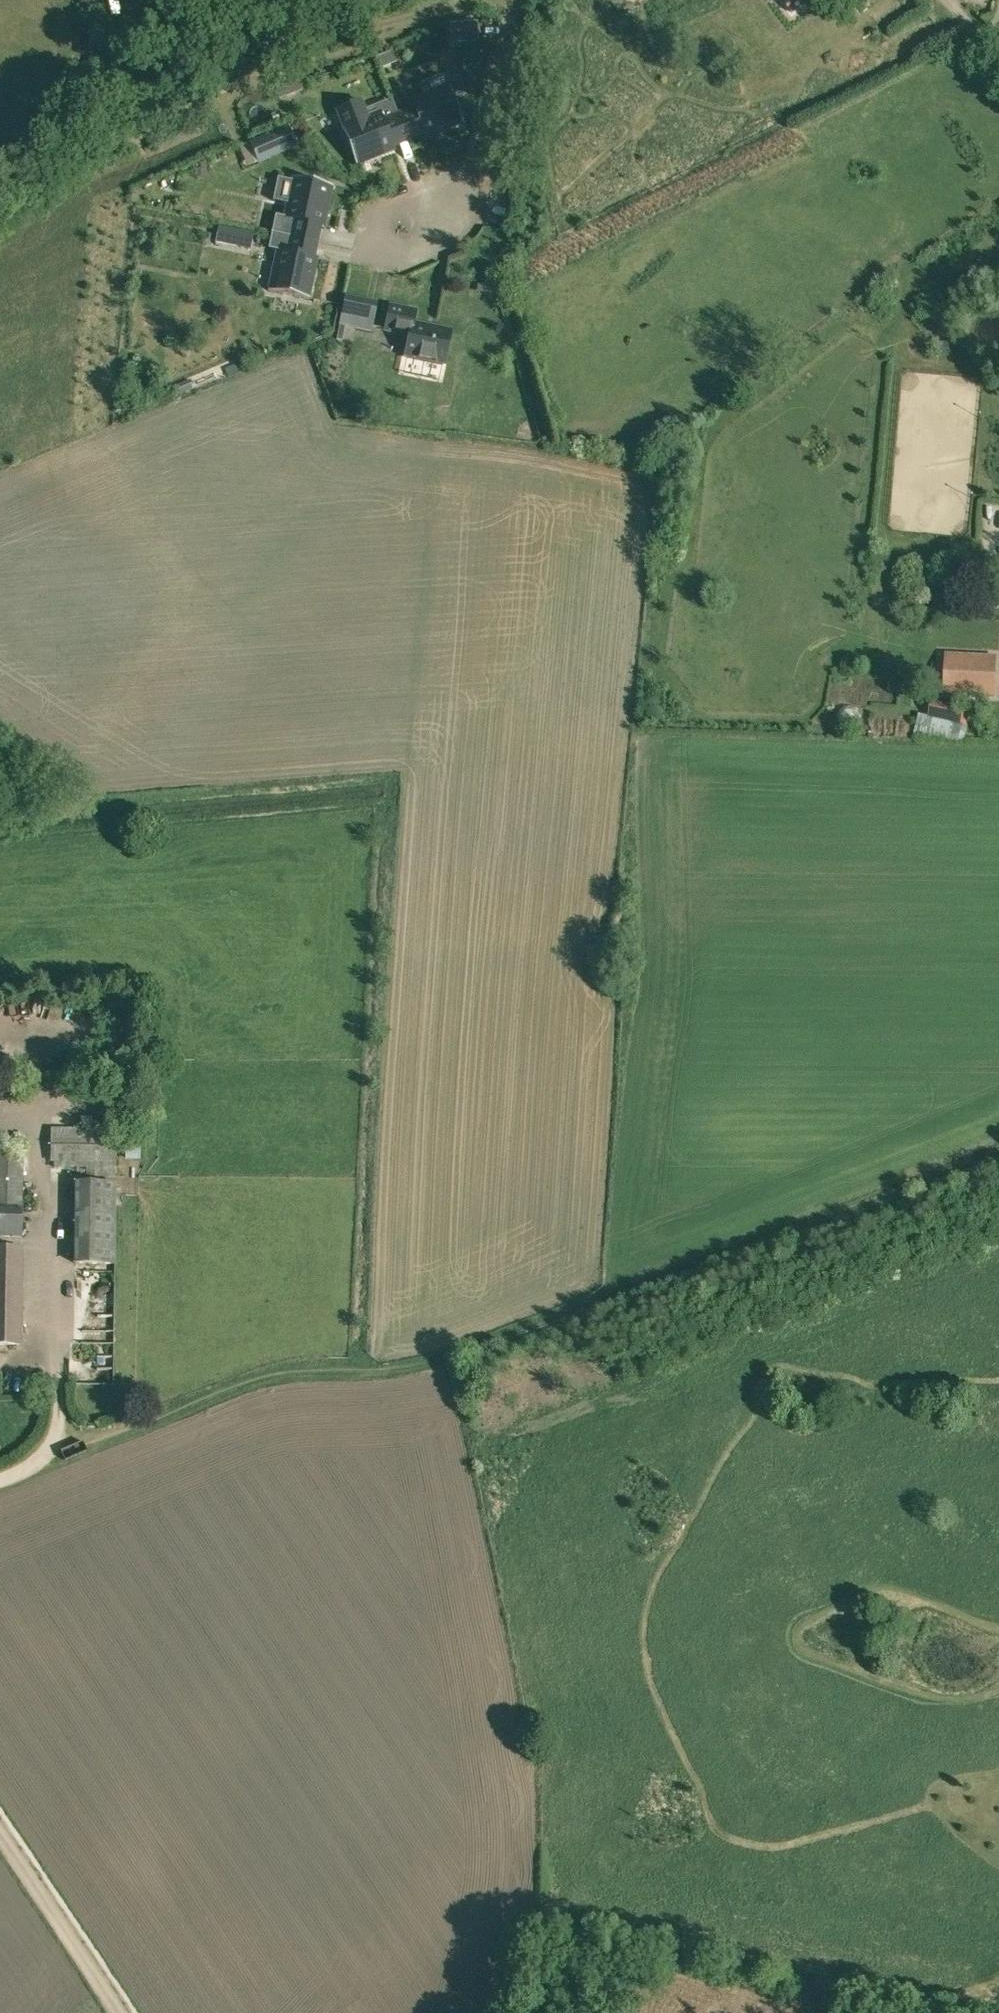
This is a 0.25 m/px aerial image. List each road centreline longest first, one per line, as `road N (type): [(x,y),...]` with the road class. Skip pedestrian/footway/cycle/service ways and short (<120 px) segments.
road 1 (track): [(304,40),(150,60),(29,158)]
road 2 (track): [(49,1450),(59,1424),(47,1229)]
road 3 (track): [(0,1833),(120,2012)]
road 4 (track): [(445,0),(417,15),(304,40)]

